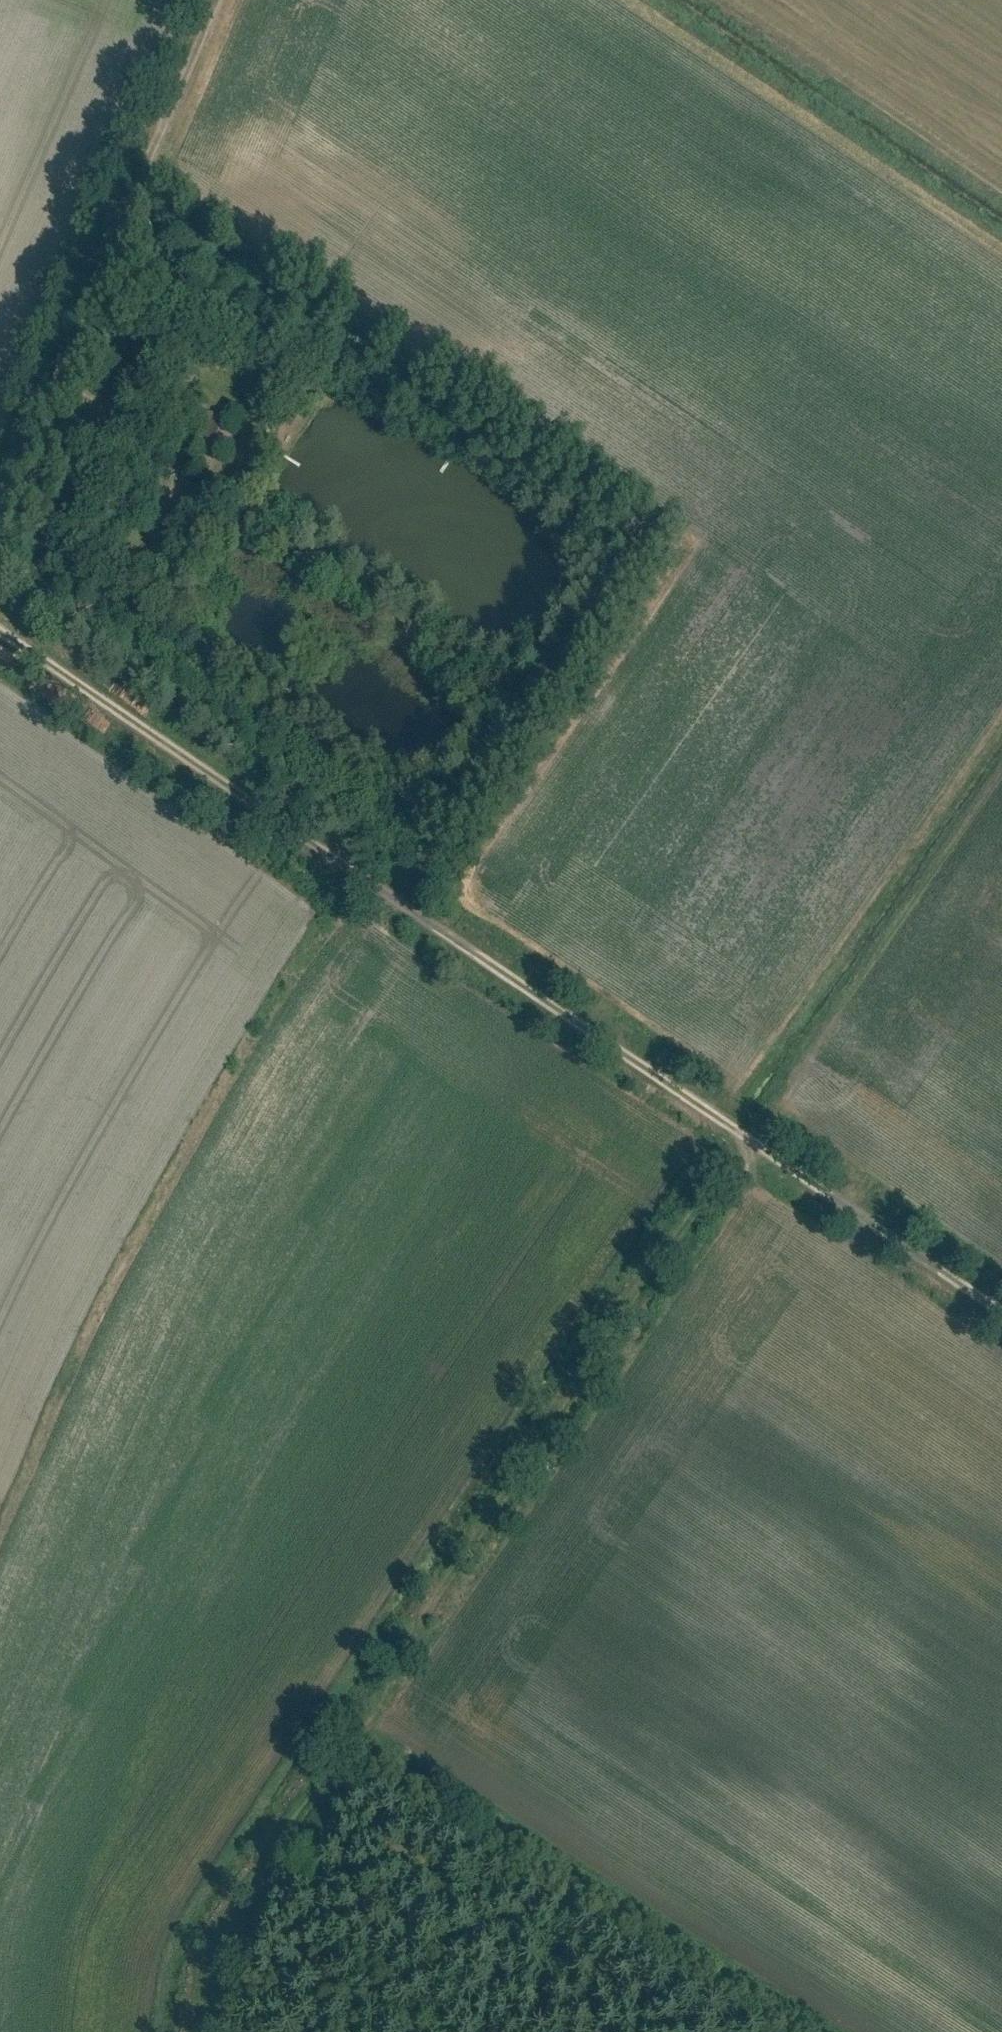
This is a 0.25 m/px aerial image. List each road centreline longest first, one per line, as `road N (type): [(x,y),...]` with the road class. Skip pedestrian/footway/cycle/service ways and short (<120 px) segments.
road 1 (track): [(0,628),(1001,1313)]
road 2 (track): [(0,438),(188,0)]

